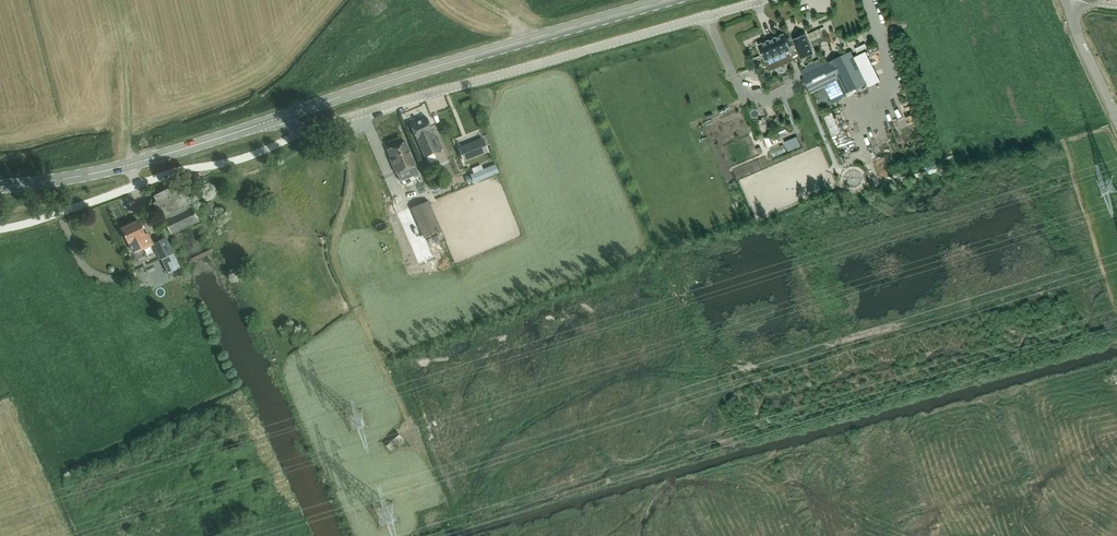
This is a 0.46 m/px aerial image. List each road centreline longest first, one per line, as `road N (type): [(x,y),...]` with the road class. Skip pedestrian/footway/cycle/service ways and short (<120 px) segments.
road 1 (unclassified): [(266,123),(314,127),(761,0)]
road 2 (secondary): [(266,123),(663,0)]
road 3 (secondary): [(0,185),(129,165),(266,123)]
road 4 (unclassified): [(1116,121),(1078,40),(1073,0)]

